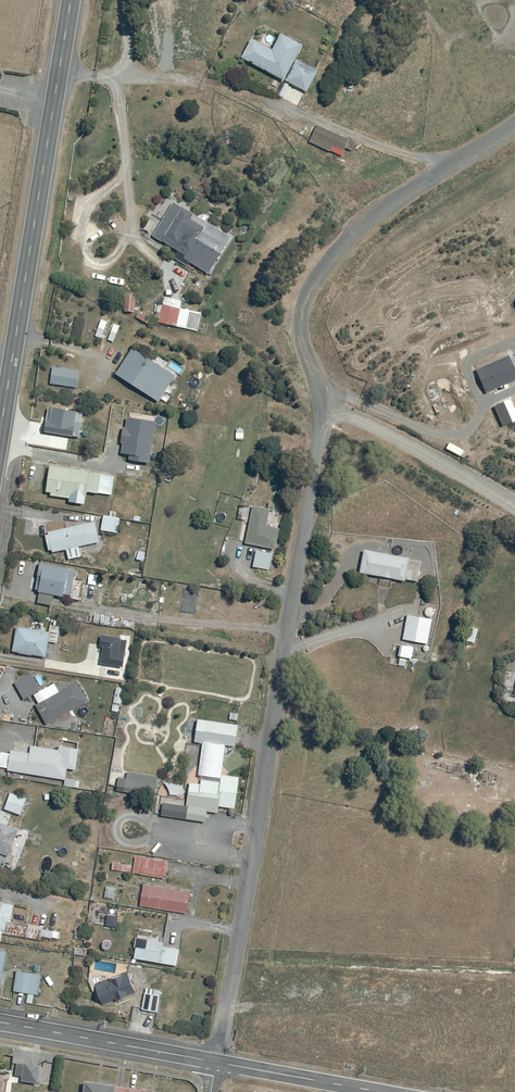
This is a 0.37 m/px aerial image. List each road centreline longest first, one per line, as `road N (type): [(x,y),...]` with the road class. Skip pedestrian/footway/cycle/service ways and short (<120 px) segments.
road 1 (residential): [(286,642),(322,437),(322,398),(302,335),(310,287),(380,213),(514,126)]
road 2 (trunk): [(0,435),(70,0)]
road 3 (residential): [(286,642),(216,1063)]
road 4 (unclassified): [(216,1063),(0,1023)]
road 5 (unclassified): [(375,1091),(216,1063)]

